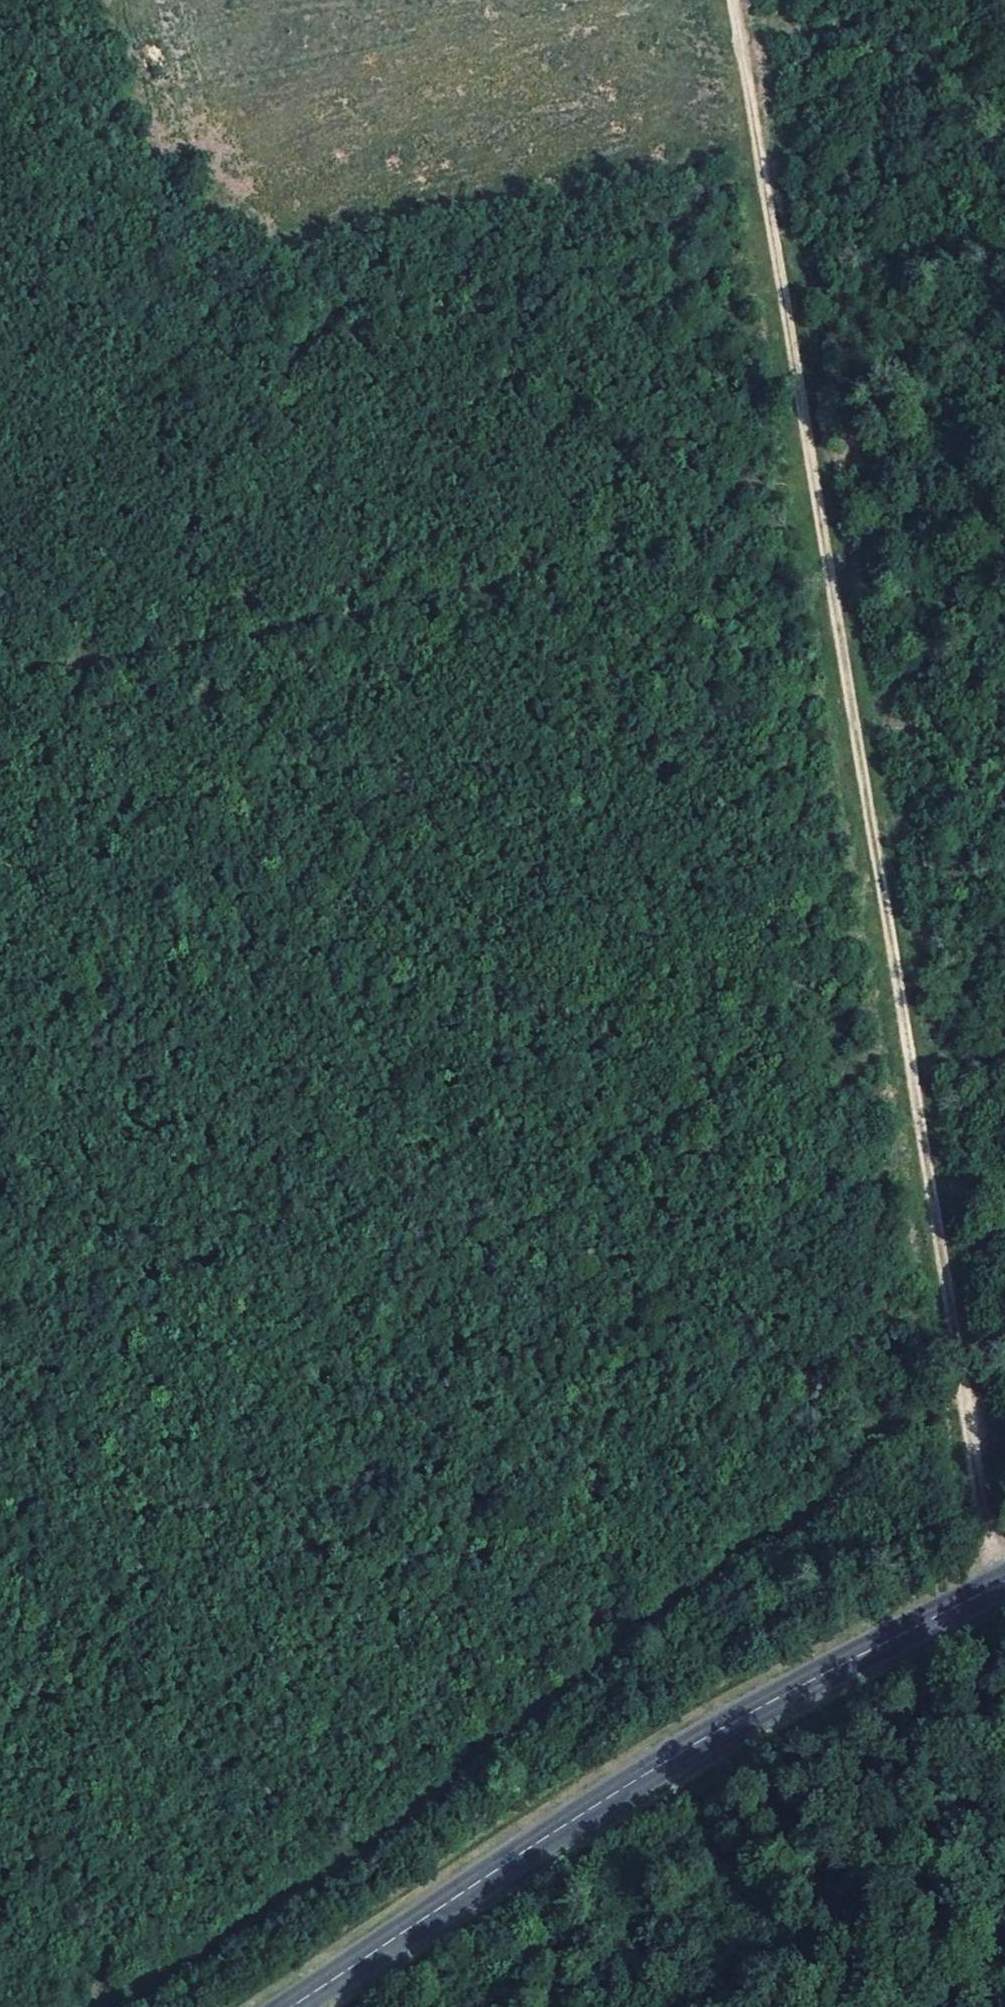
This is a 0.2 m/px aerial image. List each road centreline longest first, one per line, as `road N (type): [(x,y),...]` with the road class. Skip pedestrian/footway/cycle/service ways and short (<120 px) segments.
road 1 (track): [(739,0),(970,1455),(1004,1517)]
road 2 (secondary): [(295,2006),(667,1757),(1004,1583)]

